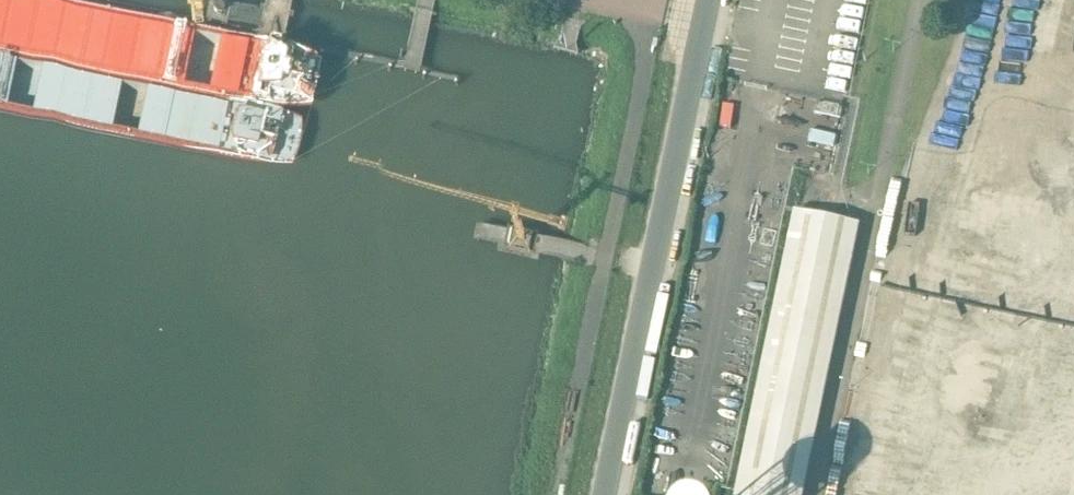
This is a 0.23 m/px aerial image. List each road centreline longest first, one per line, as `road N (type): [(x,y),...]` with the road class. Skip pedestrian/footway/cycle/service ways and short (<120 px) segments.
road 1 (unclassified): [(606,494),(709,0)]

